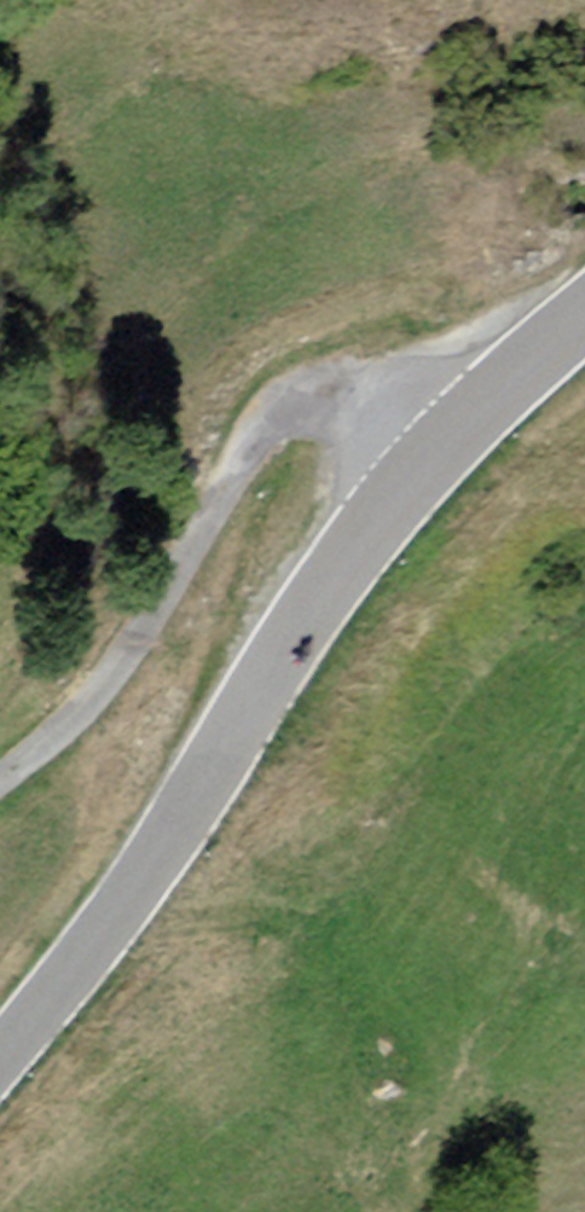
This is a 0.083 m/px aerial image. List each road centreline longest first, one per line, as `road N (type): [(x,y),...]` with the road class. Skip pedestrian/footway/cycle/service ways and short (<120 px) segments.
road 1 (secondary): [(0,1056),(116,917),(380,515),(429,458),(584,312)]
road 2 (track): [(456,432),(419,411),(357,396),(317,393),(282,404),(259,423),(138,635),(49,738),(0,777)]

